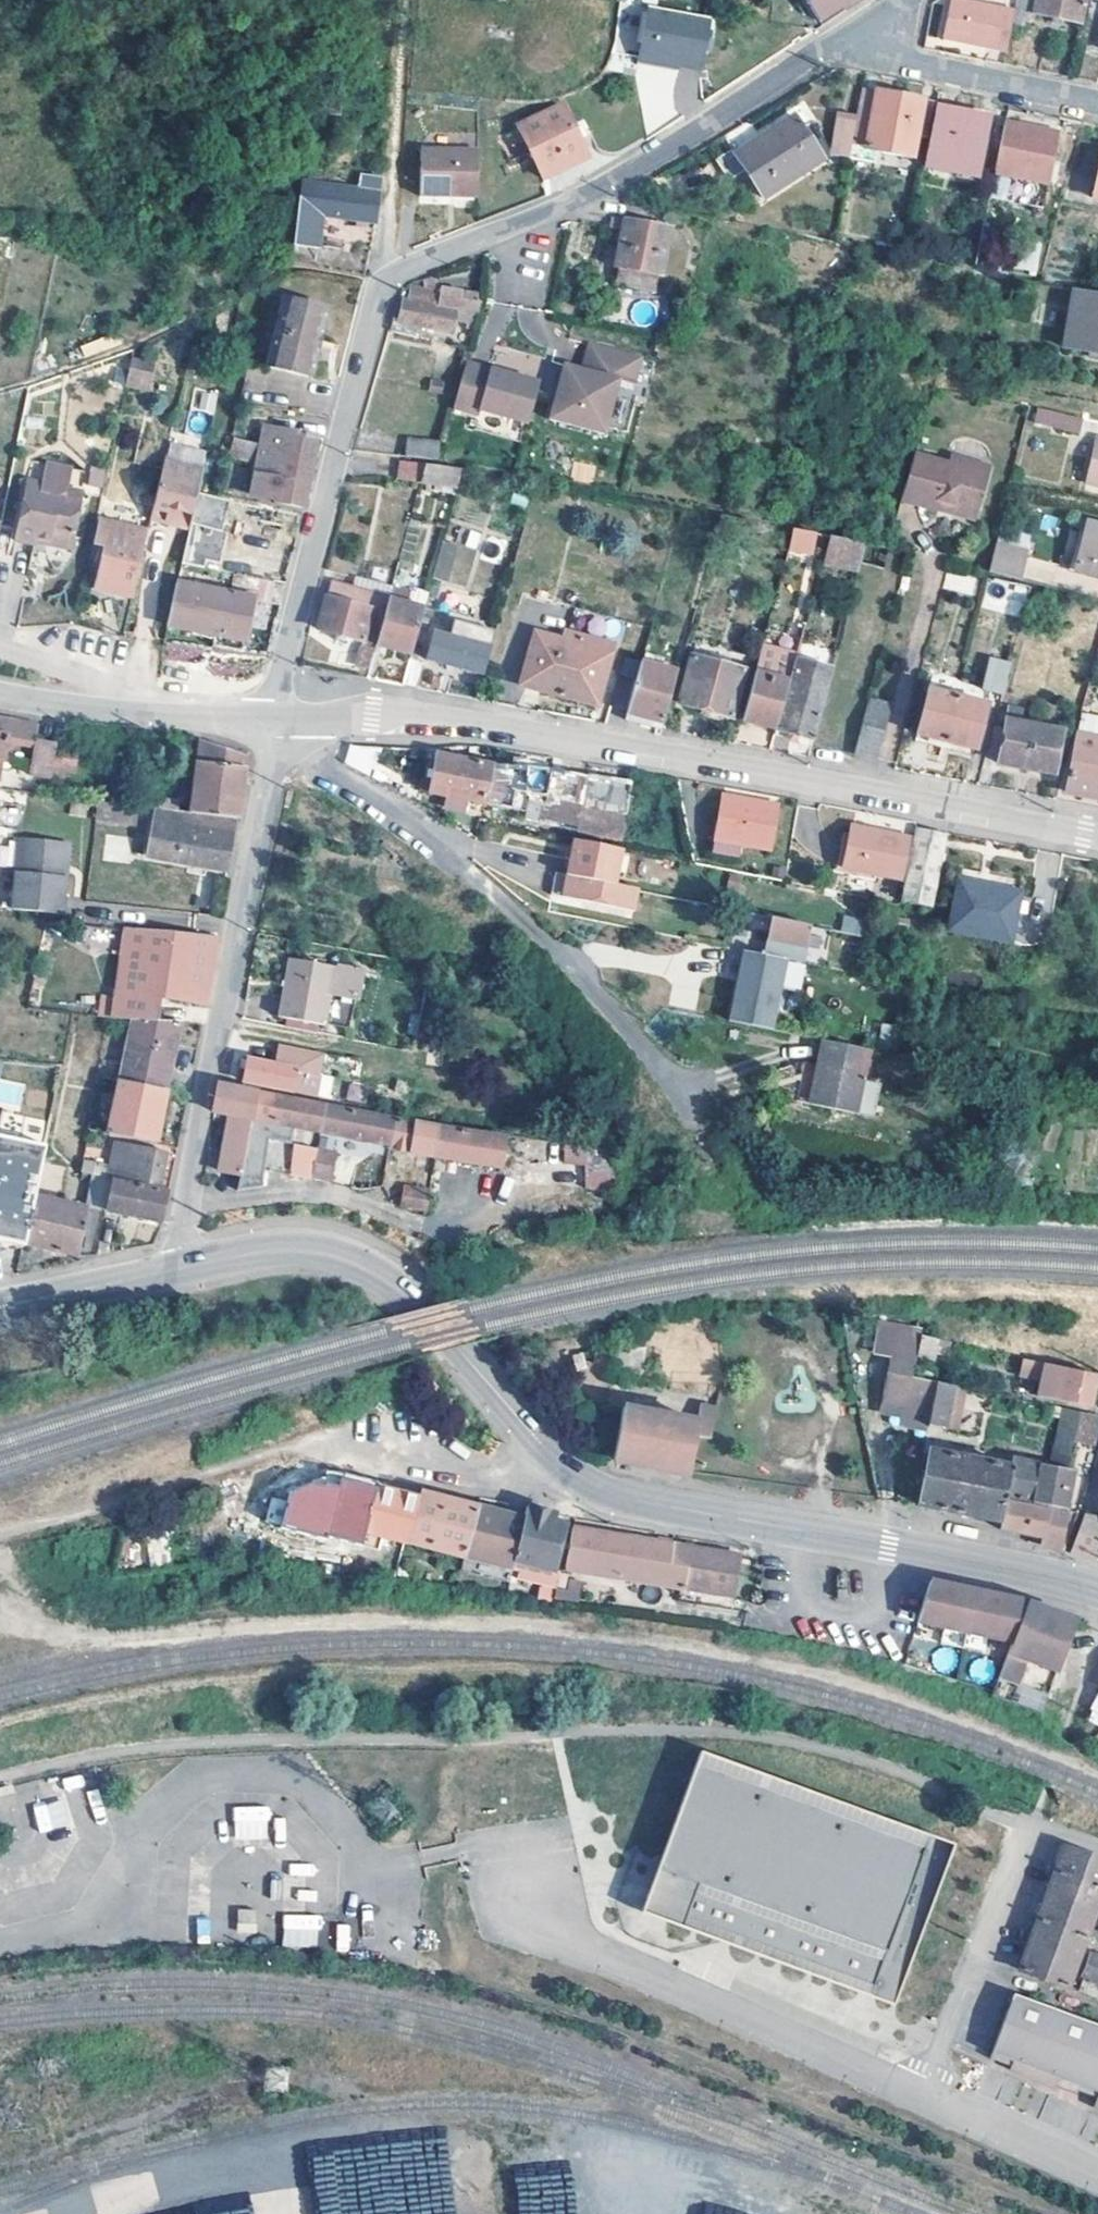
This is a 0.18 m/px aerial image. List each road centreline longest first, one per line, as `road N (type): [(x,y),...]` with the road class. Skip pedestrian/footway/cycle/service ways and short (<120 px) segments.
road 1 (secondary): [(1097,1590),(611,1496),(560,1464),(422,1311),(360,1263),(300,1247),(178,1269)]
road 2 (residential): [(847,49),(590,205),(420,261),(380,285),(274,716)]
road 3 (residential): [(274,716),(416,714),(1097,837)]
road 4 (unclassified): [(711,1128),(636,1029),(520,910),(416,827),(272,736)]
road 5 (track): [(575,1478),(486,1475),(385,1452),(282,1451),(0,1533)]
road 6 (residential): [(272,736),(178,1269)]
road 7 (unclassified): [(521,1877),(533,1907),(565,1943),(920,2097)]
road 8 (residential): [(920,2097),(1032,1827)]
road 9 (residential): [(1097,103),(847,49)]
road 10 (unclassified): [(920,2097),(1097,2177)]
road 11 (secondary): [(178,1269),(0,1308)]
road 12 (residential): [(111,708),(274,716)]
road 13 (residential): [(0,644),(73,671),(111,708)]

